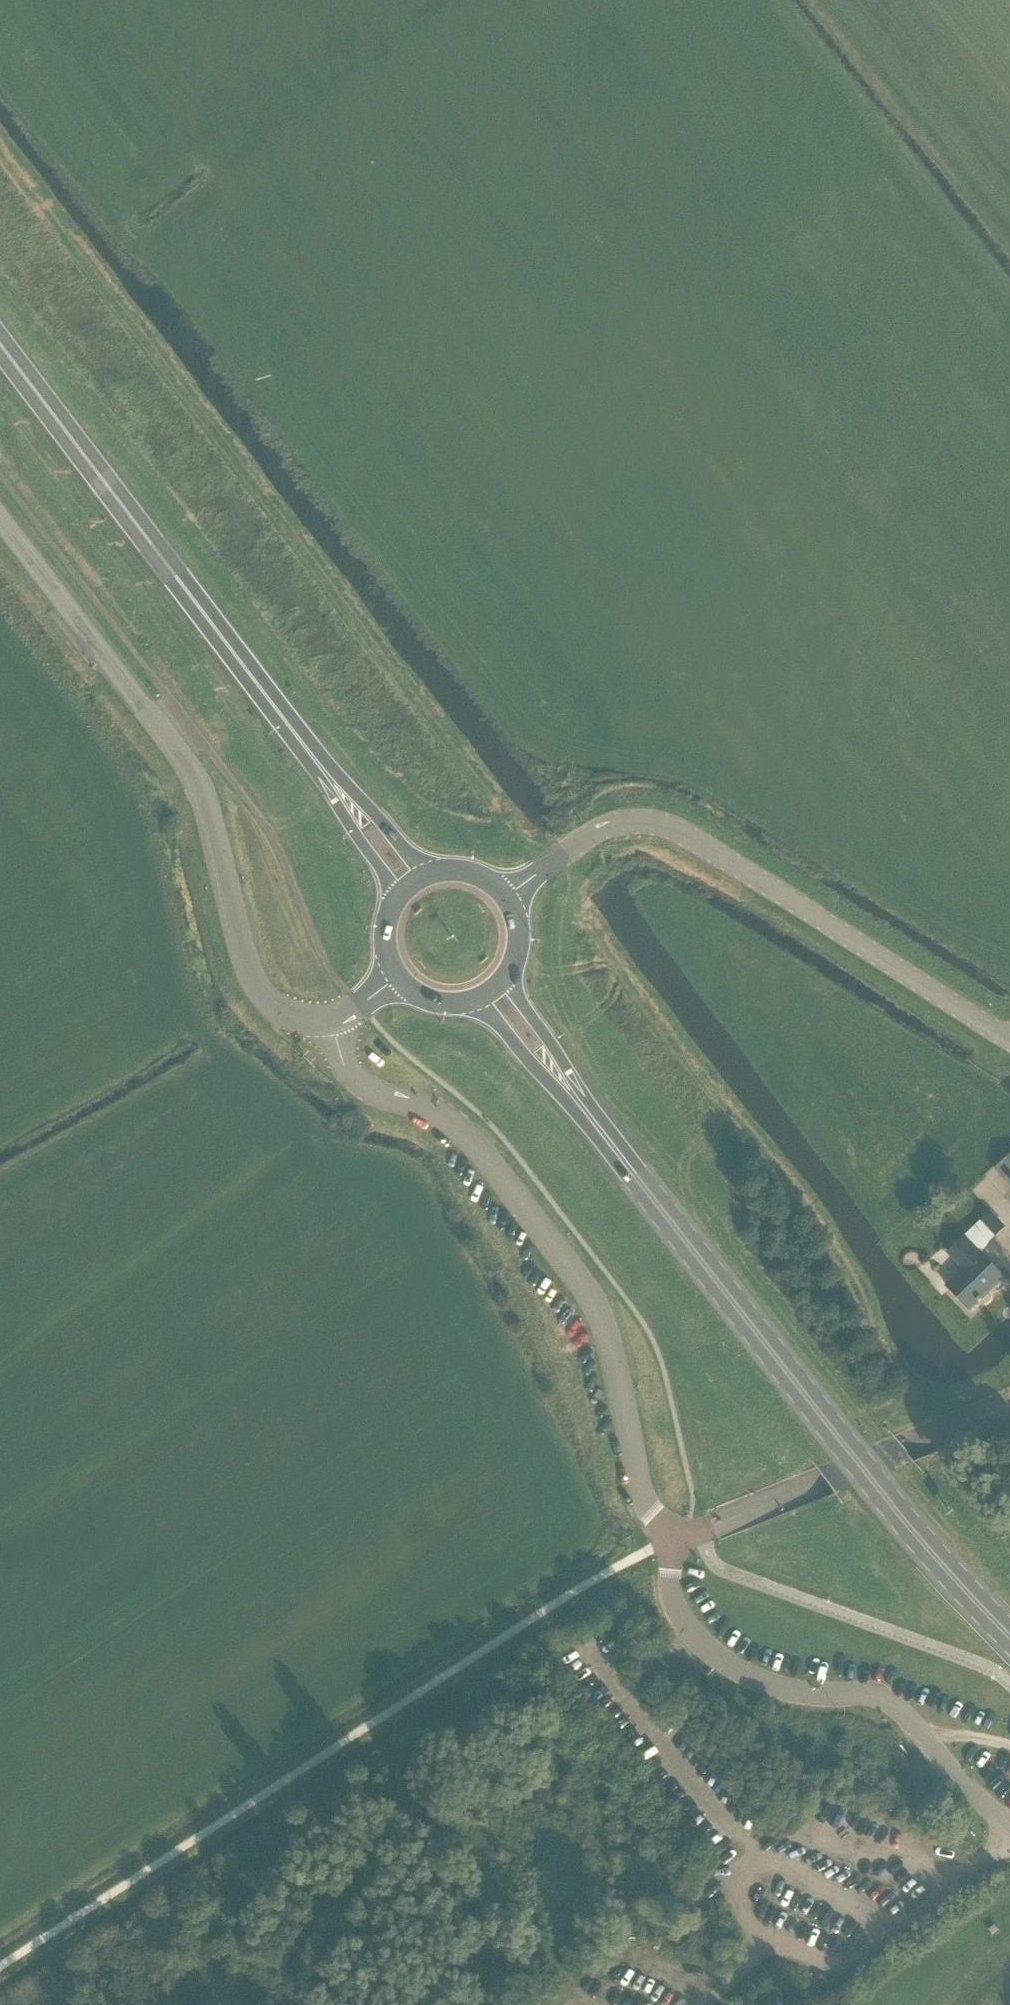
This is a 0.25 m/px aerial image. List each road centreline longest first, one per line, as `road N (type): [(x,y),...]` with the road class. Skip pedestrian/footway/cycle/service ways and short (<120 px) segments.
road 1 (unclassified): [(1009,1828),(887,1701),(776,1688),(695,1638),(673,1600),(672,1541),(643,1499),(612,1355),(586,1291),(463,1134),(354,1078),(331,1020)]
road 2 (trunk): [(1009,1637),(875,1484),(589,1116)]
road 3 (tertiary): [(331,1020),(298,1017),(256,986),(204,803),(183,763),(0,519)]
road 4 (unclassified): [(1009,1038),(709,845),(657,822),(611,824),(502,894)]
road 5 (trunk): [(329,777),(0,344)]
road 6 (trunk): [(589,1116),(508,973)]
road 7 (trunk): [(475,1001),(589,1116)]
road 8 (trunk): [(427,874),(351,789),(329,777)]
road 9 (trunk): [(329,777),(334,799),(396,897)]

